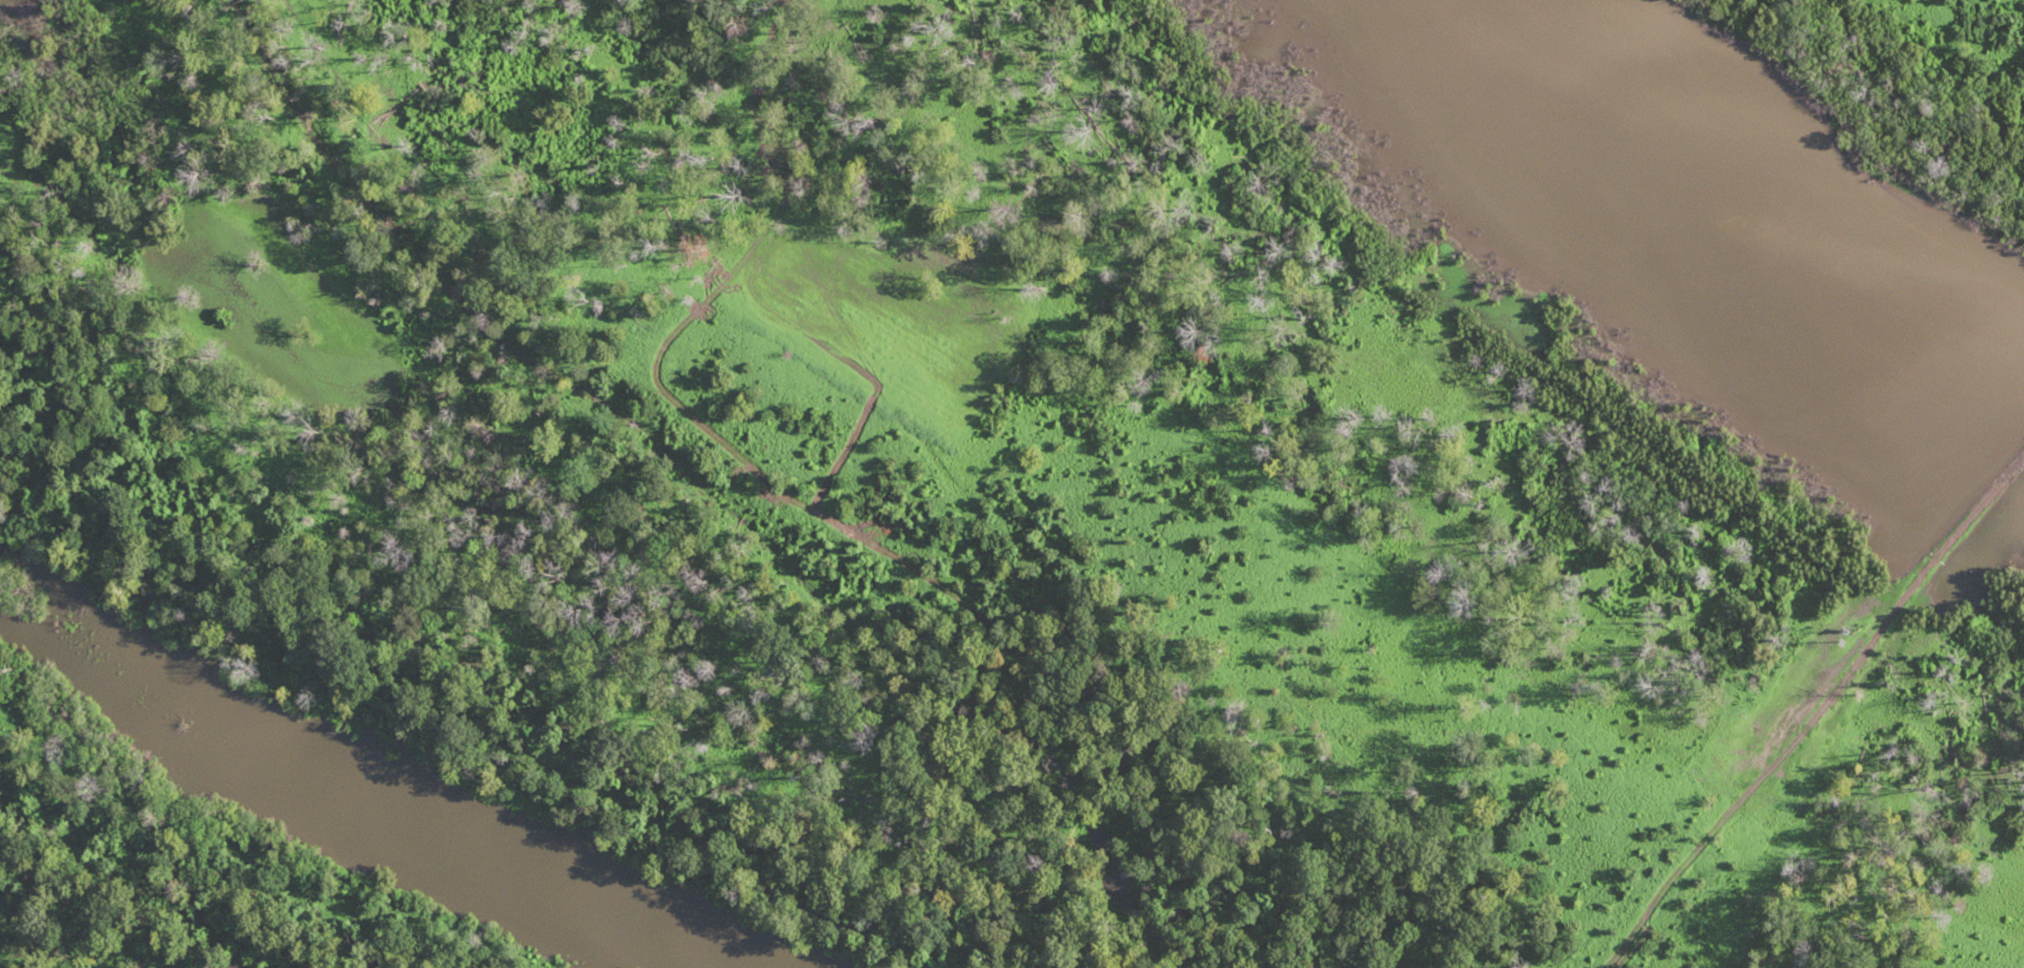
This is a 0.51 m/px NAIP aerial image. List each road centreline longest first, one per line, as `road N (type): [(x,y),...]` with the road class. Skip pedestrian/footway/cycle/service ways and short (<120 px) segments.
road 1 (track): [(0,467),(438,722),(820,899),(970,949),(1142,967)]
road 2 (track): [(2023,453),(1949,536),(1869,687),(1756,967)]

